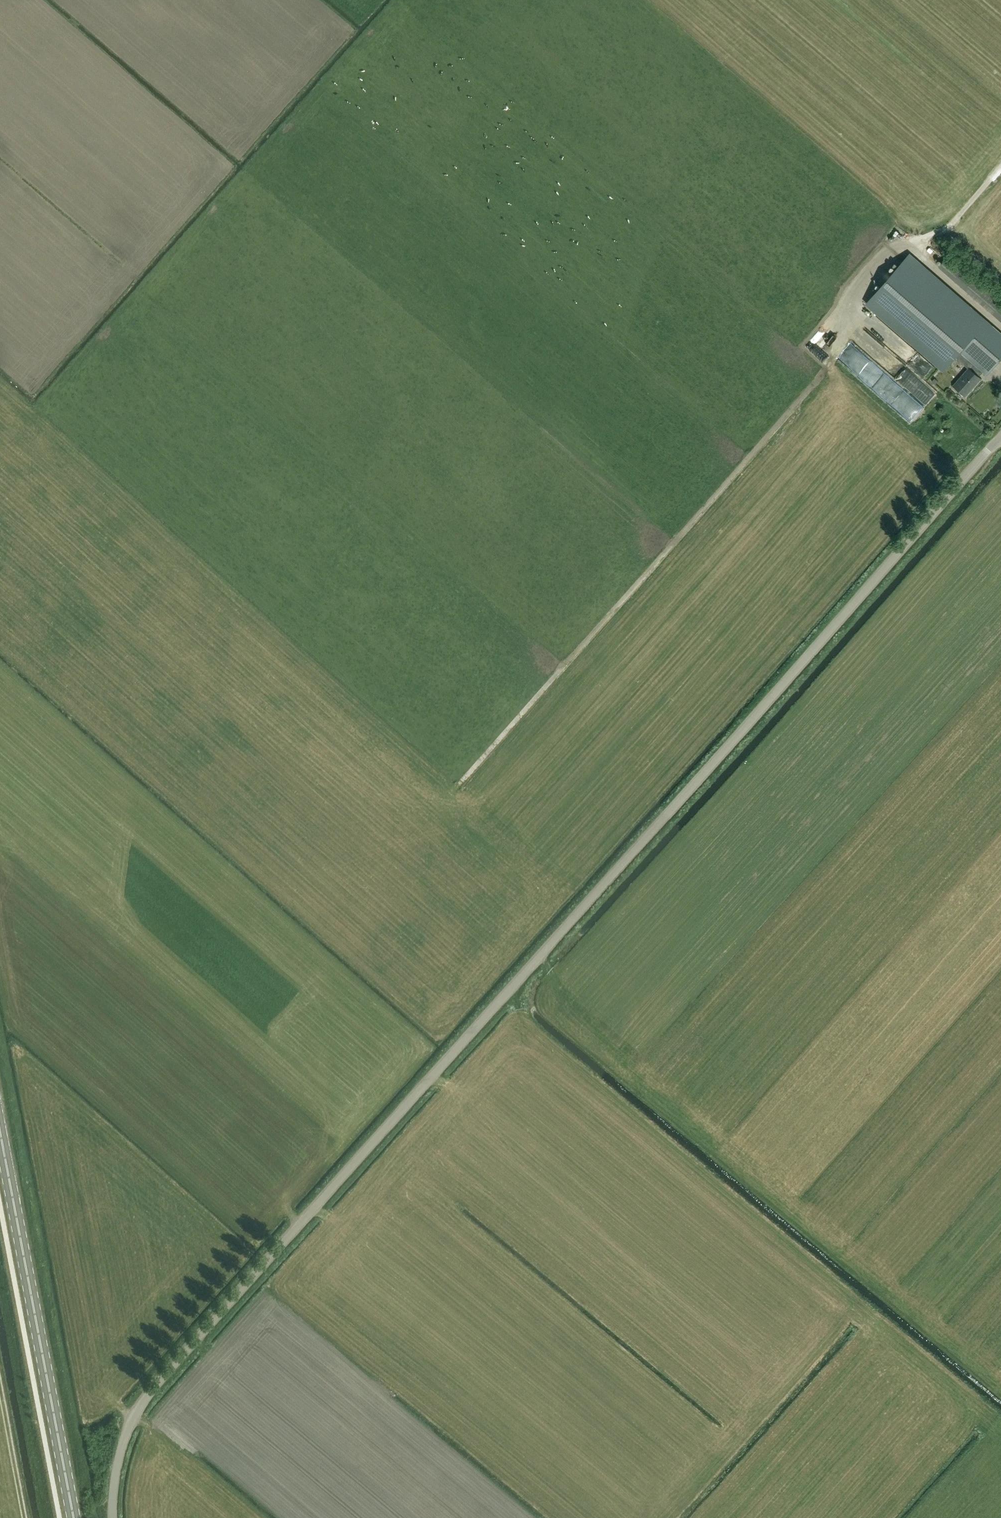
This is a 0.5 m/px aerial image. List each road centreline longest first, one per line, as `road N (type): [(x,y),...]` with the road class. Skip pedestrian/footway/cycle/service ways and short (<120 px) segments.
road 1 (unclassified): [(111,1517),(117,1460),(137,1405),(1000,436)]
road 2 (secondary): [(73,1517),(0,1138)]

